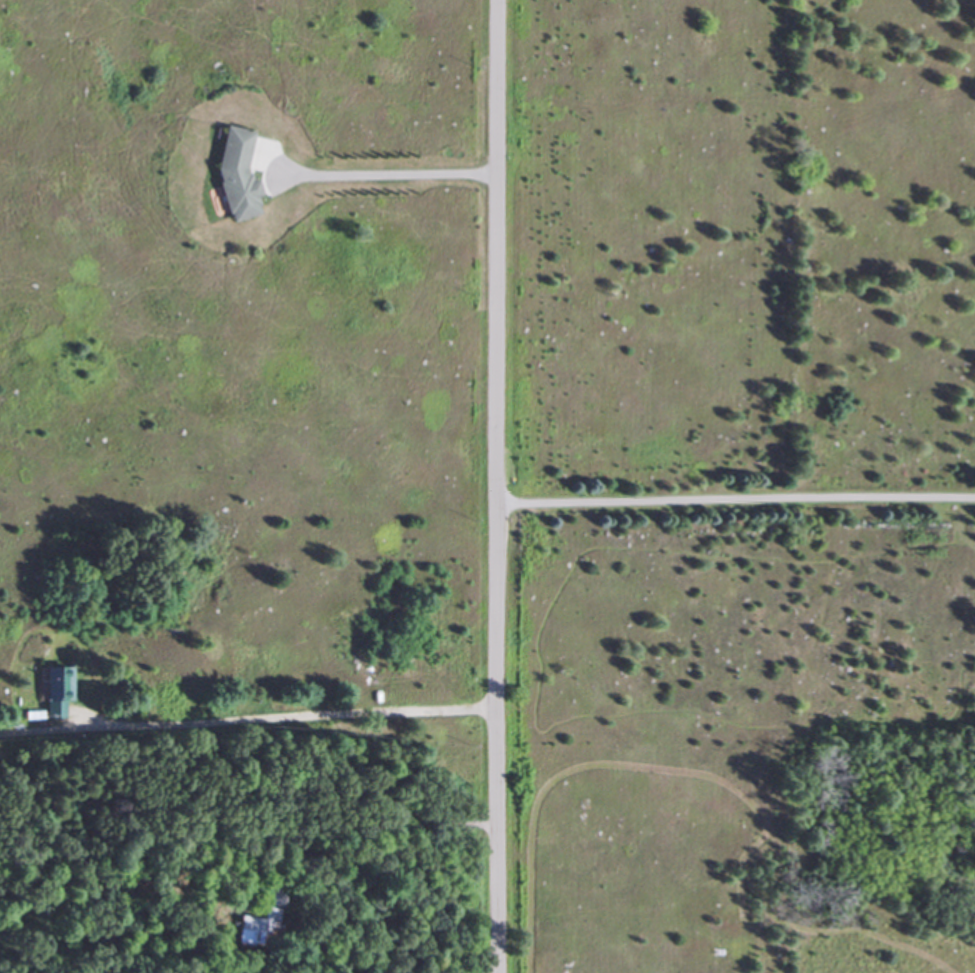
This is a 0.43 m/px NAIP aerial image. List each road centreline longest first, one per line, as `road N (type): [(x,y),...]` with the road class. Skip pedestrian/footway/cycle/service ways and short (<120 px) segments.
road 1 (residential): [(497,972),(494,0)]

